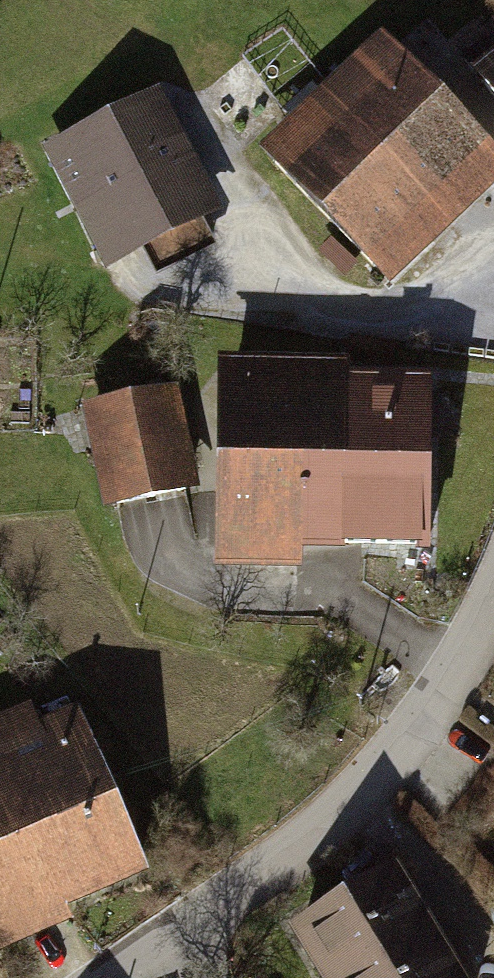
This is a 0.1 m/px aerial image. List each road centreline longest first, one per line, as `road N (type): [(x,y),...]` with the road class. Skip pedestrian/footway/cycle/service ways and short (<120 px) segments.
road 1 (residential): [(190,921),(337,813),(383,769),(458,671),(493,603)]

